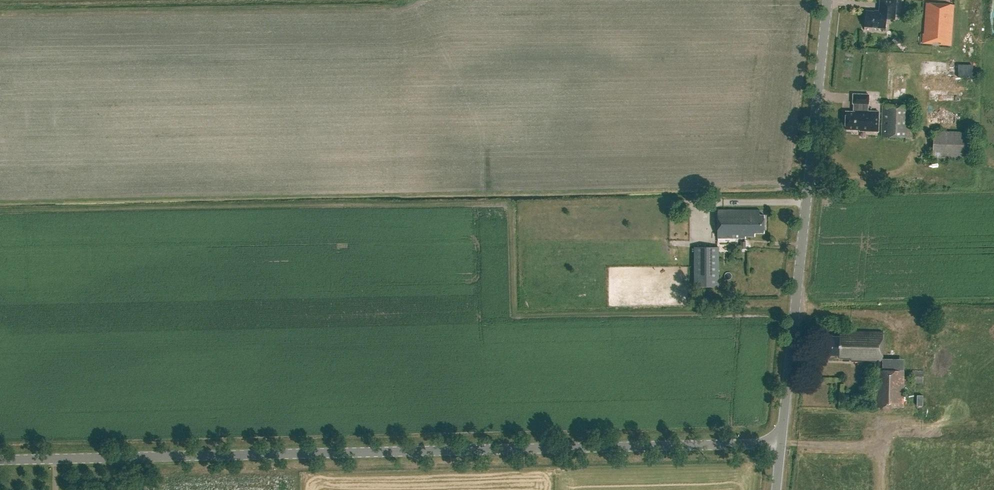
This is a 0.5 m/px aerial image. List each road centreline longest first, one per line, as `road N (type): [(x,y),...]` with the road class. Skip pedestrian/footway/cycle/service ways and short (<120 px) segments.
road 1 (tertiary): [(0,461),(782,443)]
road 2 (tertiary): [(782,443),(828,0)]

